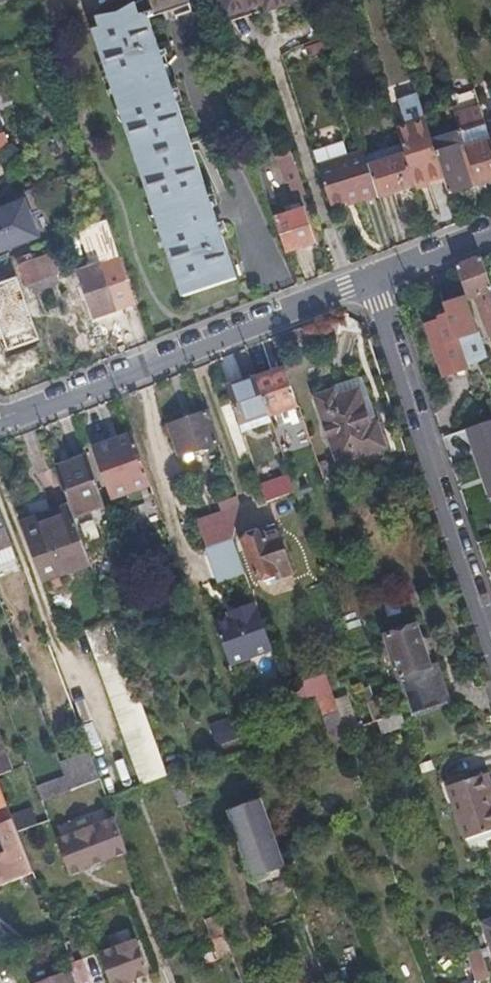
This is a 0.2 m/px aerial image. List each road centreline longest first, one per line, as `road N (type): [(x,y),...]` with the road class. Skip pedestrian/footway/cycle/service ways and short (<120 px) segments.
road 1 (residential): [(0,421),(375,281)]
road 2 (residential): [(490,633),(375,281)]
road 3 (residential): [(375,281),(490,236)]

